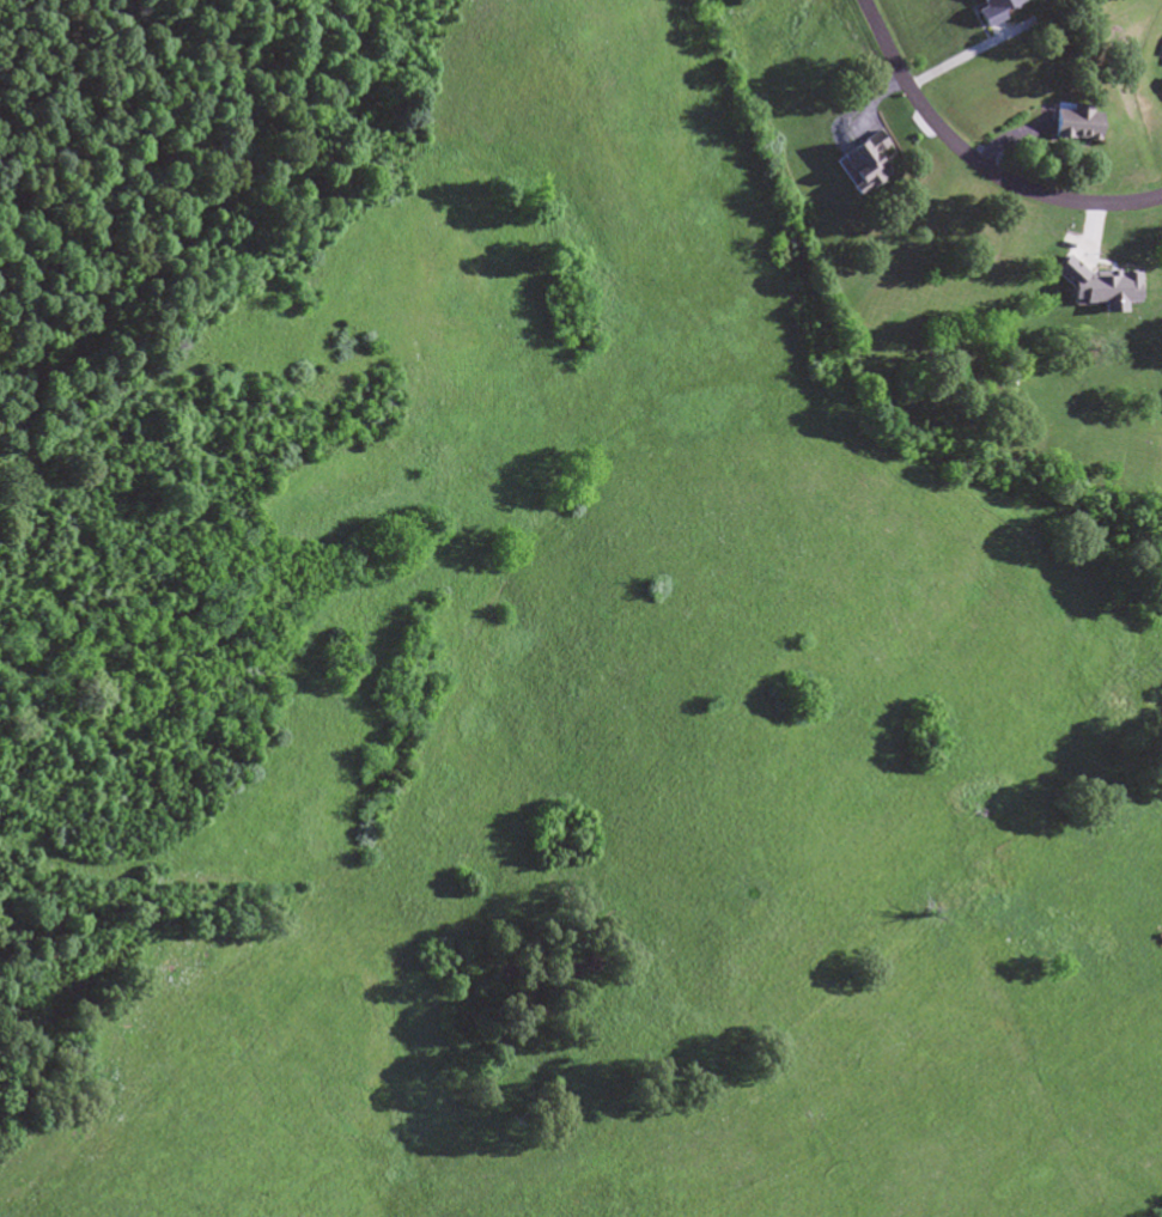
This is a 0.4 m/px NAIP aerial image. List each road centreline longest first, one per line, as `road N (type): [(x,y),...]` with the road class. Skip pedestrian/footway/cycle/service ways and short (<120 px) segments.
road 1 (residential): [(1161,197),(1076,202),(997,175),(931,118),(866,0)]

